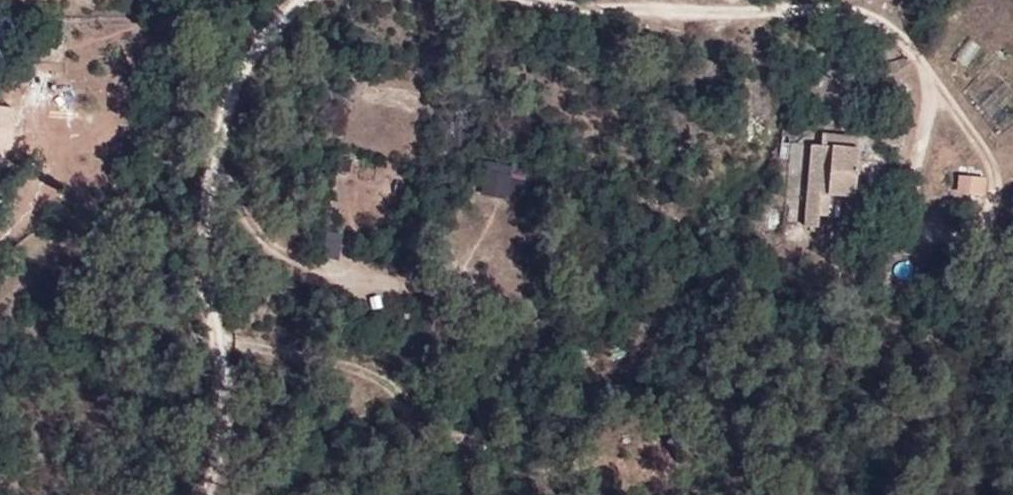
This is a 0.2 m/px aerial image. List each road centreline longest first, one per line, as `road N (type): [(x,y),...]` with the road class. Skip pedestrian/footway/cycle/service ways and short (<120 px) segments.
road 1 (track): [(291,0),(220,88),(204,284),(225,386),(193,494)]
road 2 (track): [(569,0),(780,12)]

